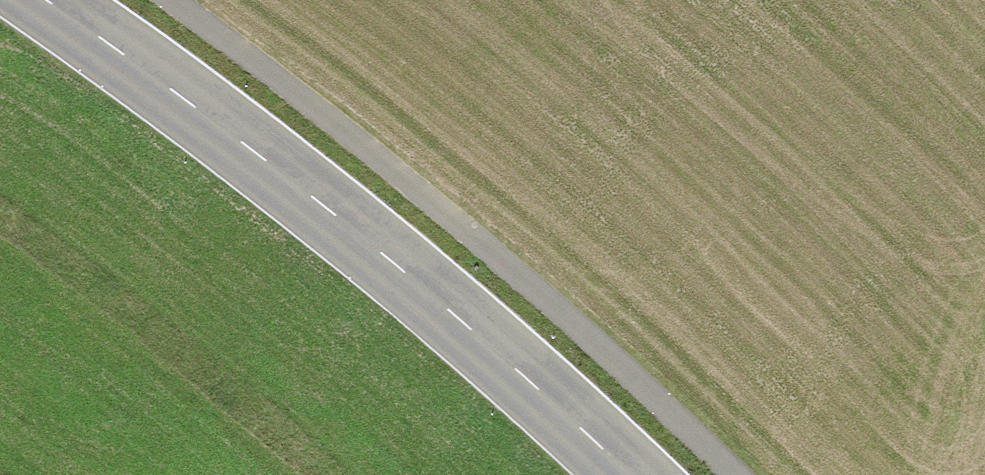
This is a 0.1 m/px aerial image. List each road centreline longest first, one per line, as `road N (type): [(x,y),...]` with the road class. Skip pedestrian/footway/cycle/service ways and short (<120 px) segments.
road 1 (primary): [(38,0),(214,121),(368,242),(628,474)]
road 2 (track): [(166,0),(233,44),(567,320),(728,474)]

